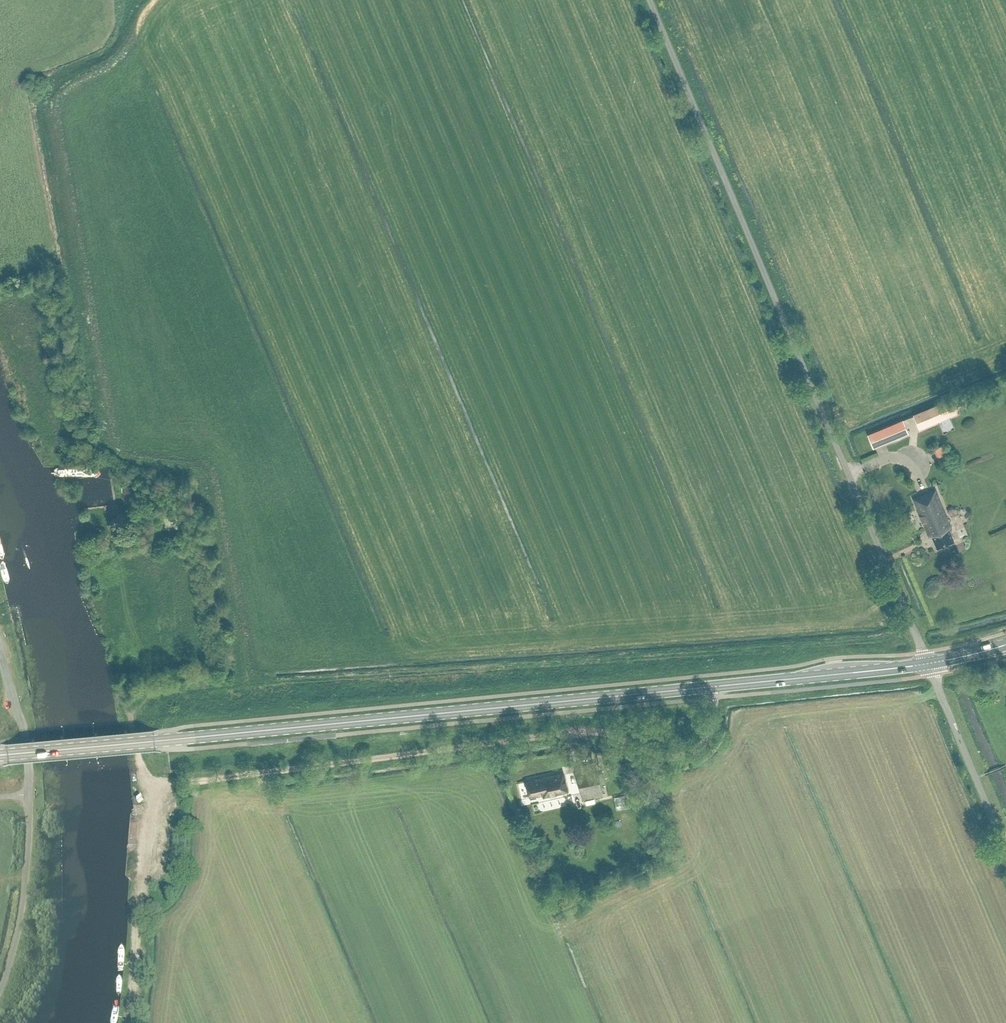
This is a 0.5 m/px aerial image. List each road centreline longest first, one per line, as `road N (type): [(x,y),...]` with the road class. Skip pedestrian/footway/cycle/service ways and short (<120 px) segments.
road 1 (unclassified): [(928,663),(650,0)]
road 2 (primary): [(0,756),(712,686)]
road 3 (unclassified): [(712,686),(708,736),(682,757),(602,733),(564,733),(173,787)]
road 4 (tertiary): [(0,989),(19,925),(29,819),(25,736),(0,652)]
road 5 (track): [(129,1022),(149,807),(132,720),(150,693)]
road 6 (primary): [(712,686),(928,663)]
road 7 (unclassified): [(1005,851),(928,663)]

